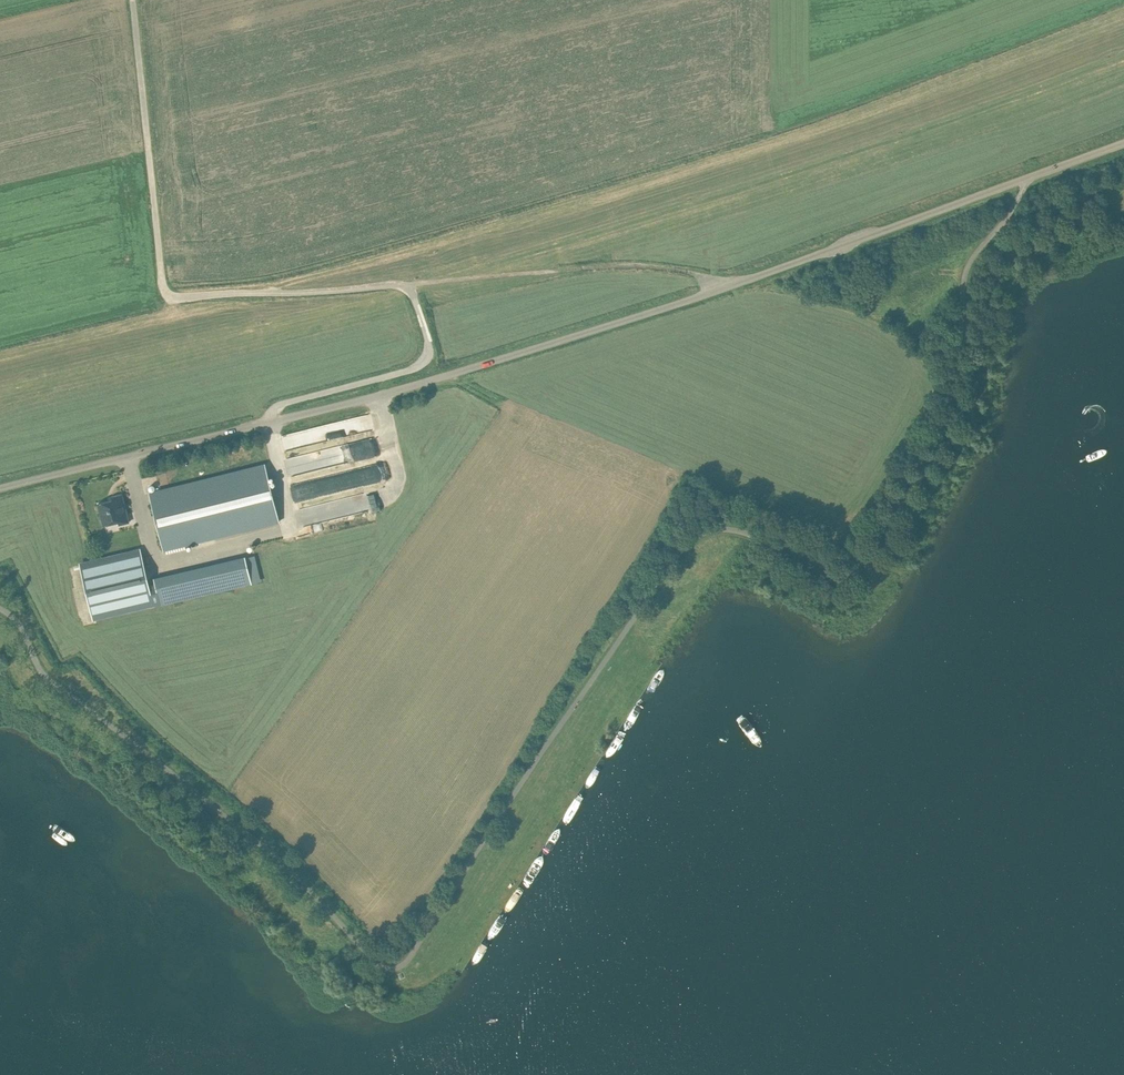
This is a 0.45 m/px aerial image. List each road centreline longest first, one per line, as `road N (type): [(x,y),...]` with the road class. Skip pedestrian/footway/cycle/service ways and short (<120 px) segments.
road 1 (unclassified): [(0,491),(453,375),(720,291),(1123,143)]
road 2 (track): [(270,423),(281,406),(413,370),(428,358),(428,338),(412,292),(401,286),(175,299),(164,293),(133,0)]
road 3 (track): [(720,291),(696,276),(626,268),(401,286)]

